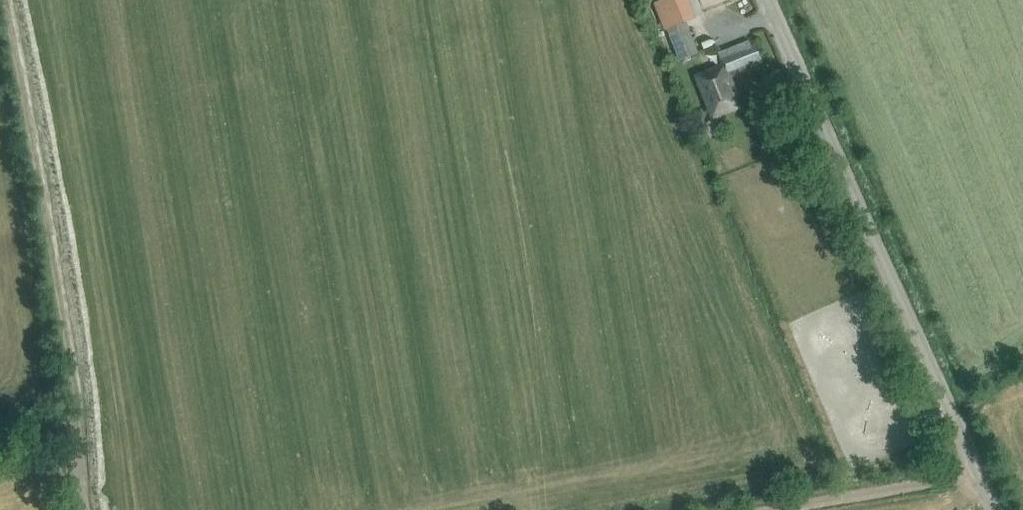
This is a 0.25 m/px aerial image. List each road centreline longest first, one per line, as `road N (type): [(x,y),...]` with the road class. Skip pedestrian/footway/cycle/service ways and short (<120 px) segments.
road 1 (unclassified): [(998,509),(769,0)]
road 2 (track): [(72,432),(78,397),(1,0)]
road 3 (track): [(982,473),(773,509)]
road 4 (track): [(84,509),(72,432),(0,453)]

